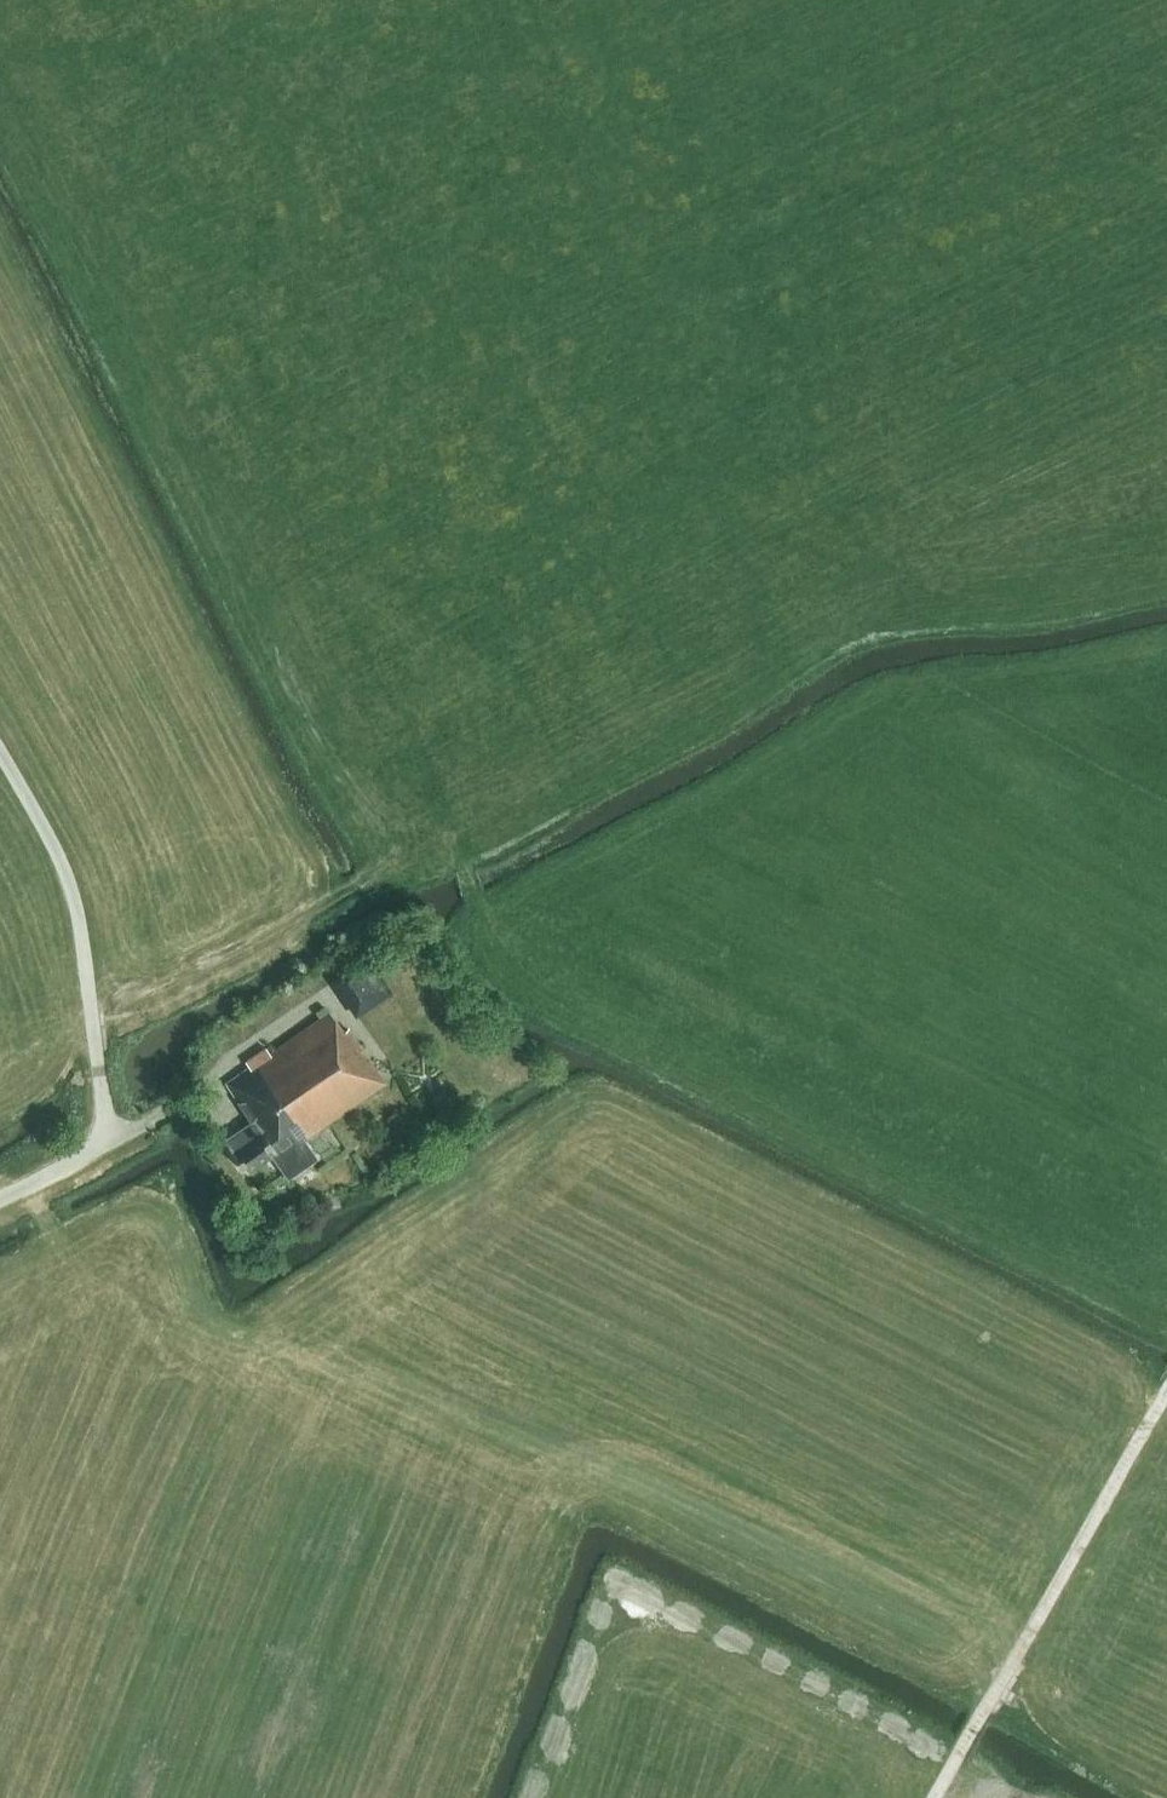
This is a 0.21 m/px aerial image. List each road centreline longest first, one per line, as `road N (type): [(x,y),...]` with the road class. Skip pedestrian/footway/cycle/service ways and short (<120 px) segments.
road 1 (unclassified): [(0,1205),(114,1143),(59,869),(0,770)]
road 2 (track): [(934,1797),(1166,1387)]

